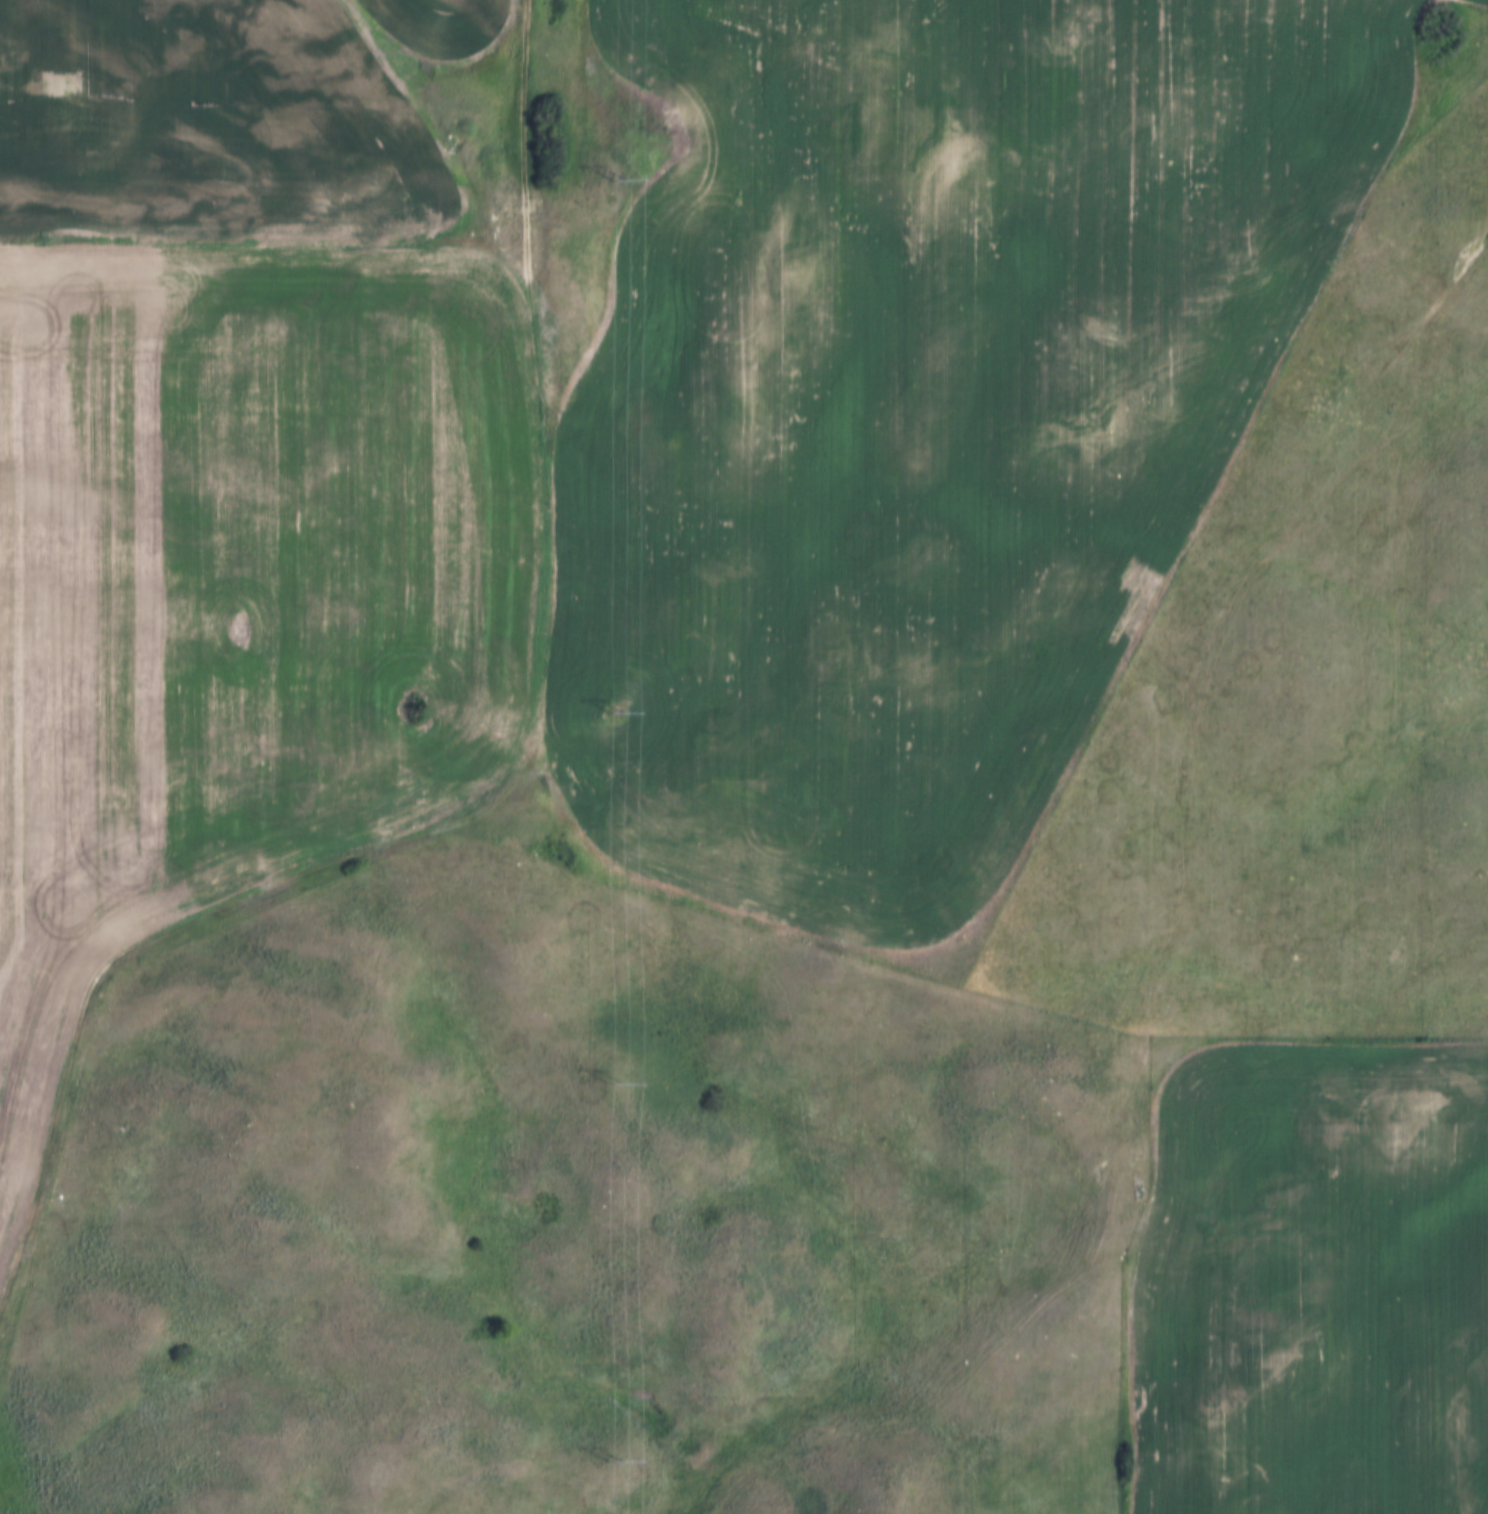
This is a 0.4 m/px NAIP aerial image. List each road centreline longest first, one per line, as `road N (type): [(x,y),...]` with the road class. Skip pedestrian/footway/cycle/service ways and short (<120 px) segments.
road 1 (track): [(0,1311),(108,971),(293,880),(477,820),(512,797),(534,754),(548,711),(556,536),(531,281),(529,0)]

